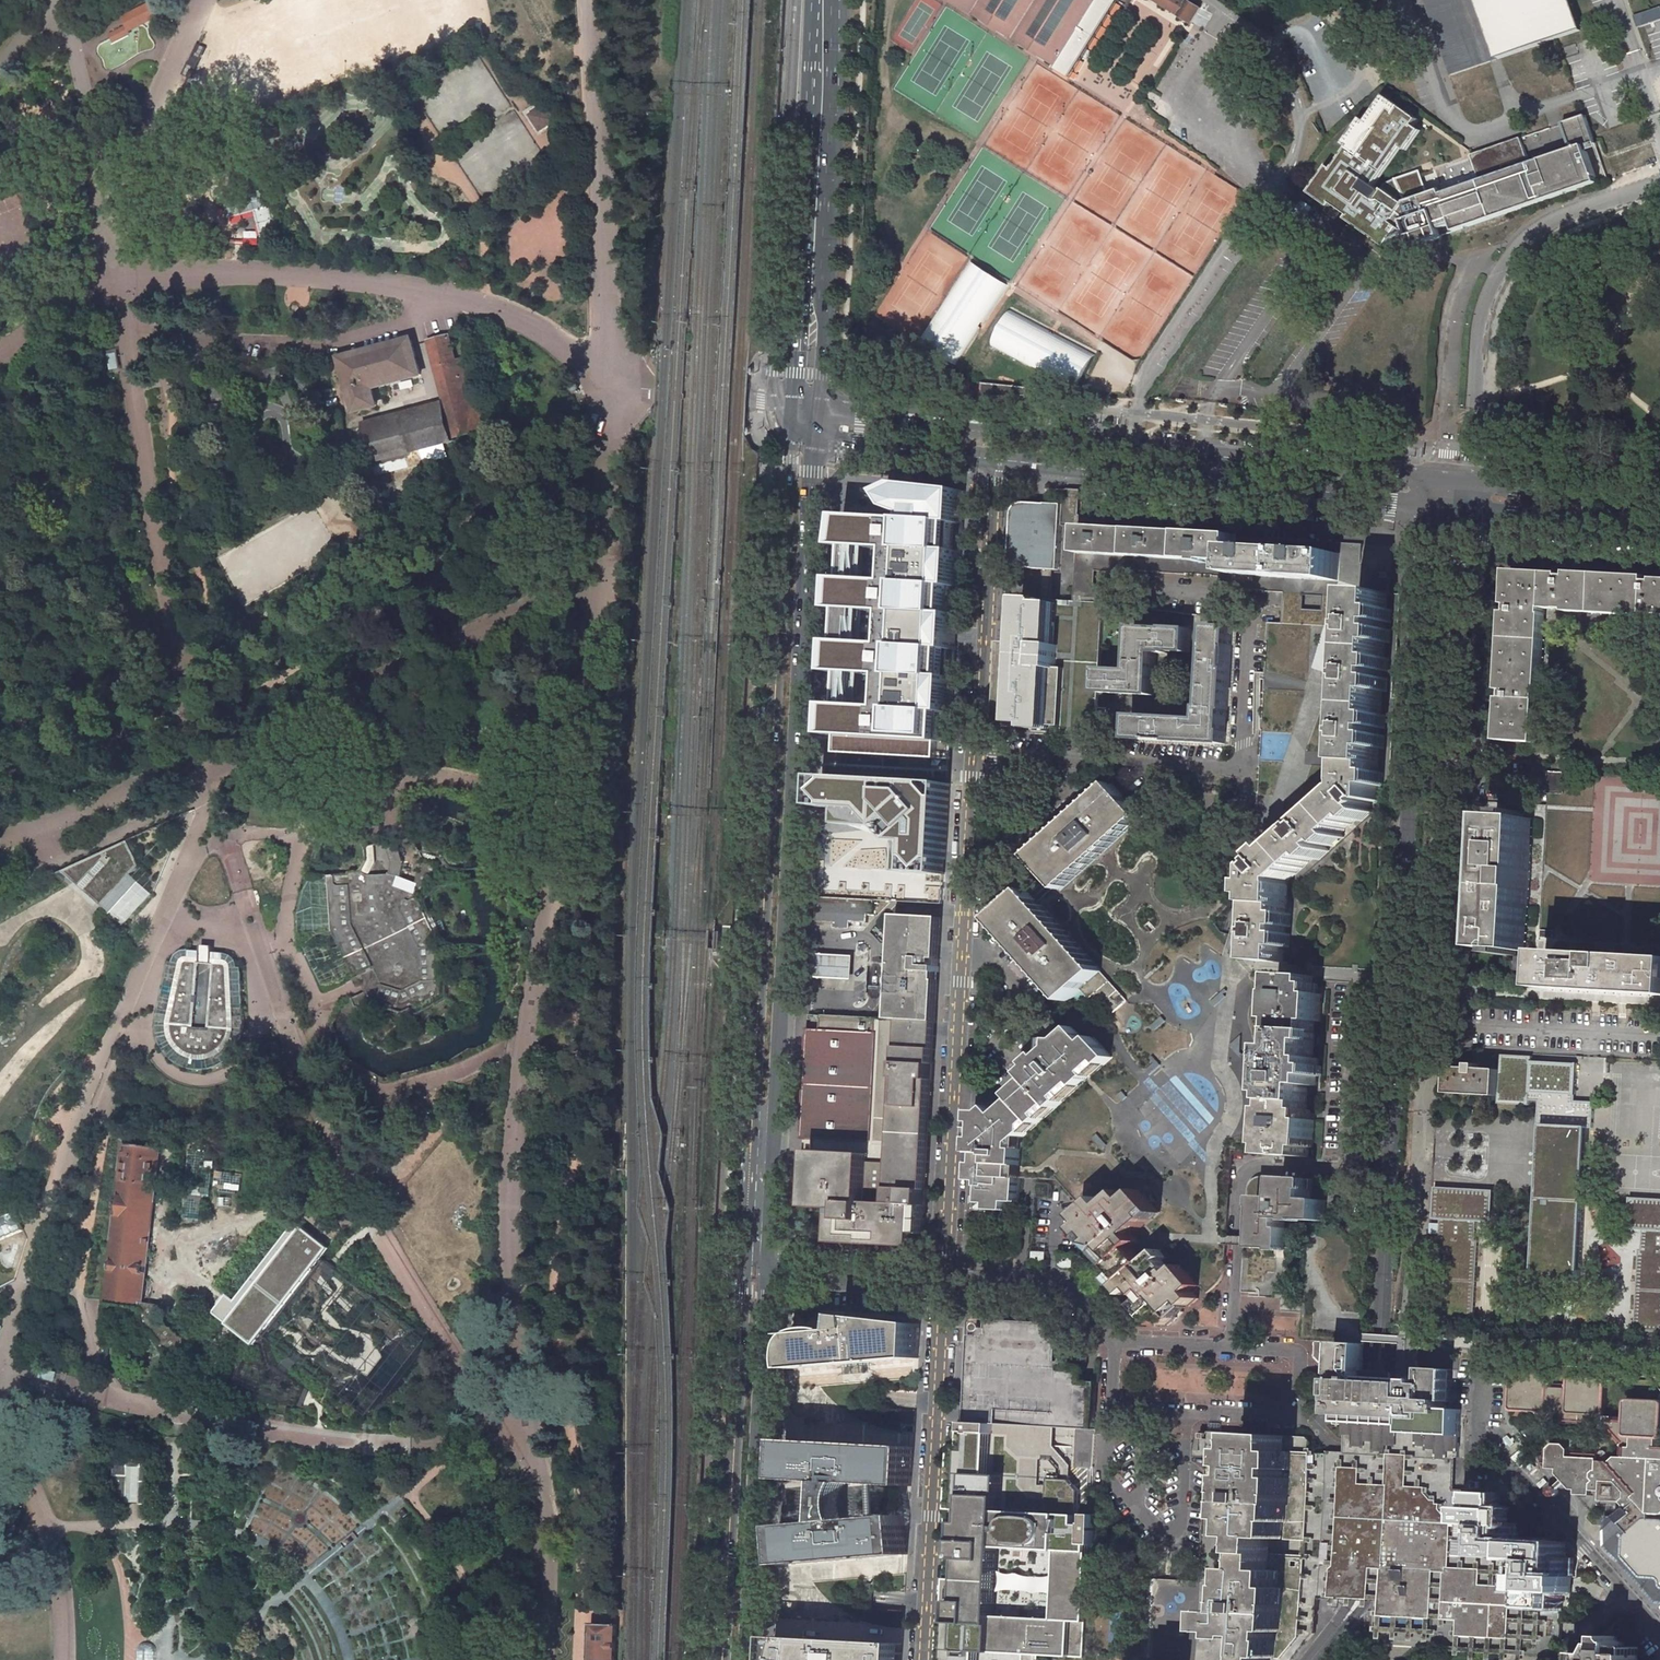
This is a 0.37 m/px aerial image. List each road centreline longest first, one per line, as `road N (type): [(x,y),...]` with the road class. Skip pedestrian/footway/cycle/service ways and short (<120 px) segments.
road 1 (primary): [(785,437),(744,1270)]
road 2 (primary): [(768,1271),(815,439)]
road 3 (unclassified): [(977,754),(1238,773),(1250,607),(1130,598)]
road 4 (residential): [(977,754),(947,1277)]
road 5 (tertiary): [(1438,475),(995,433)]
road 6 (tertiary): [(994,458),(1430,509)]
road 7 (primary): [(818,409),(834,0)]
road 8 (primary): [(812,0),(787,405)]
road 9 (residential): [(1471,478),(1478,342),(1494,280),(1529,237),(1553,221),(1659,184)]
road 10 (primary): [(744,1270),(722,1659)]
road 11 (primary): [(745,1659),(768,1271)]
road 12 (residential): [(947,1277),(925,1659)]
road 13 (residential): [(994,458),(977,754)]
road 14 (residential): [(1511,1468),(1659,1635)]
road 15 (tertiary): [(1467,513),(1659,534)]
road 16 (residential): [(1115,1342),(1055,1282),(947,1277)]
road 17 (tertiary): [(1659,500),(1471,478)]
road 18 (tertiary): [(815,439),(994,458)]
road 19 (residential): [(947,1277),(768,1271)]
road 20 (tertiary): [(995,433),(818,409)]

